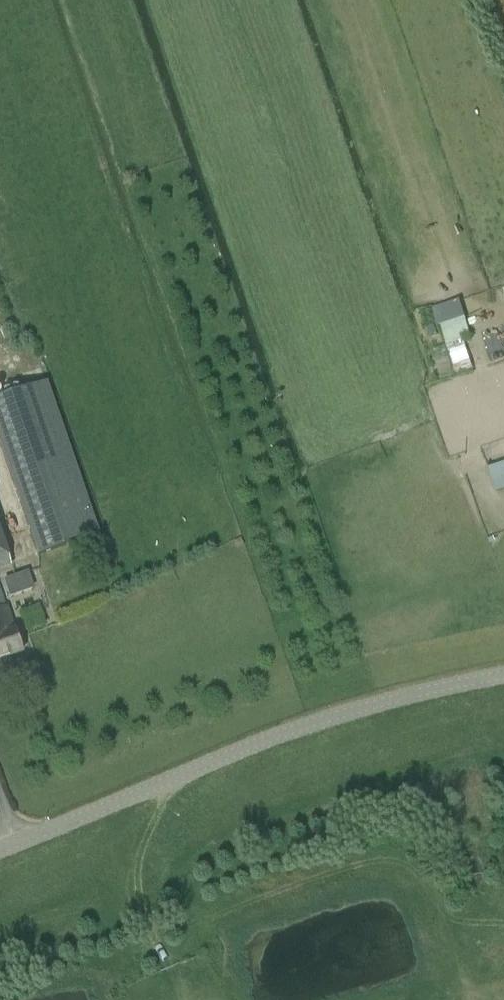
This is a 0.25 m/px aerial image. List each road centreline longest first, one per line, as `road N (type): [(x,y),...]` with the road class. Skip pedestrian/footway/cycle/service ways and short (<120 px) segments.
road 1 (tertiary): [(0,851),(345,712),(503,677)]
road 2 (track): [(193,999),(167,974),(138,904),(144,852),(172,779)]

